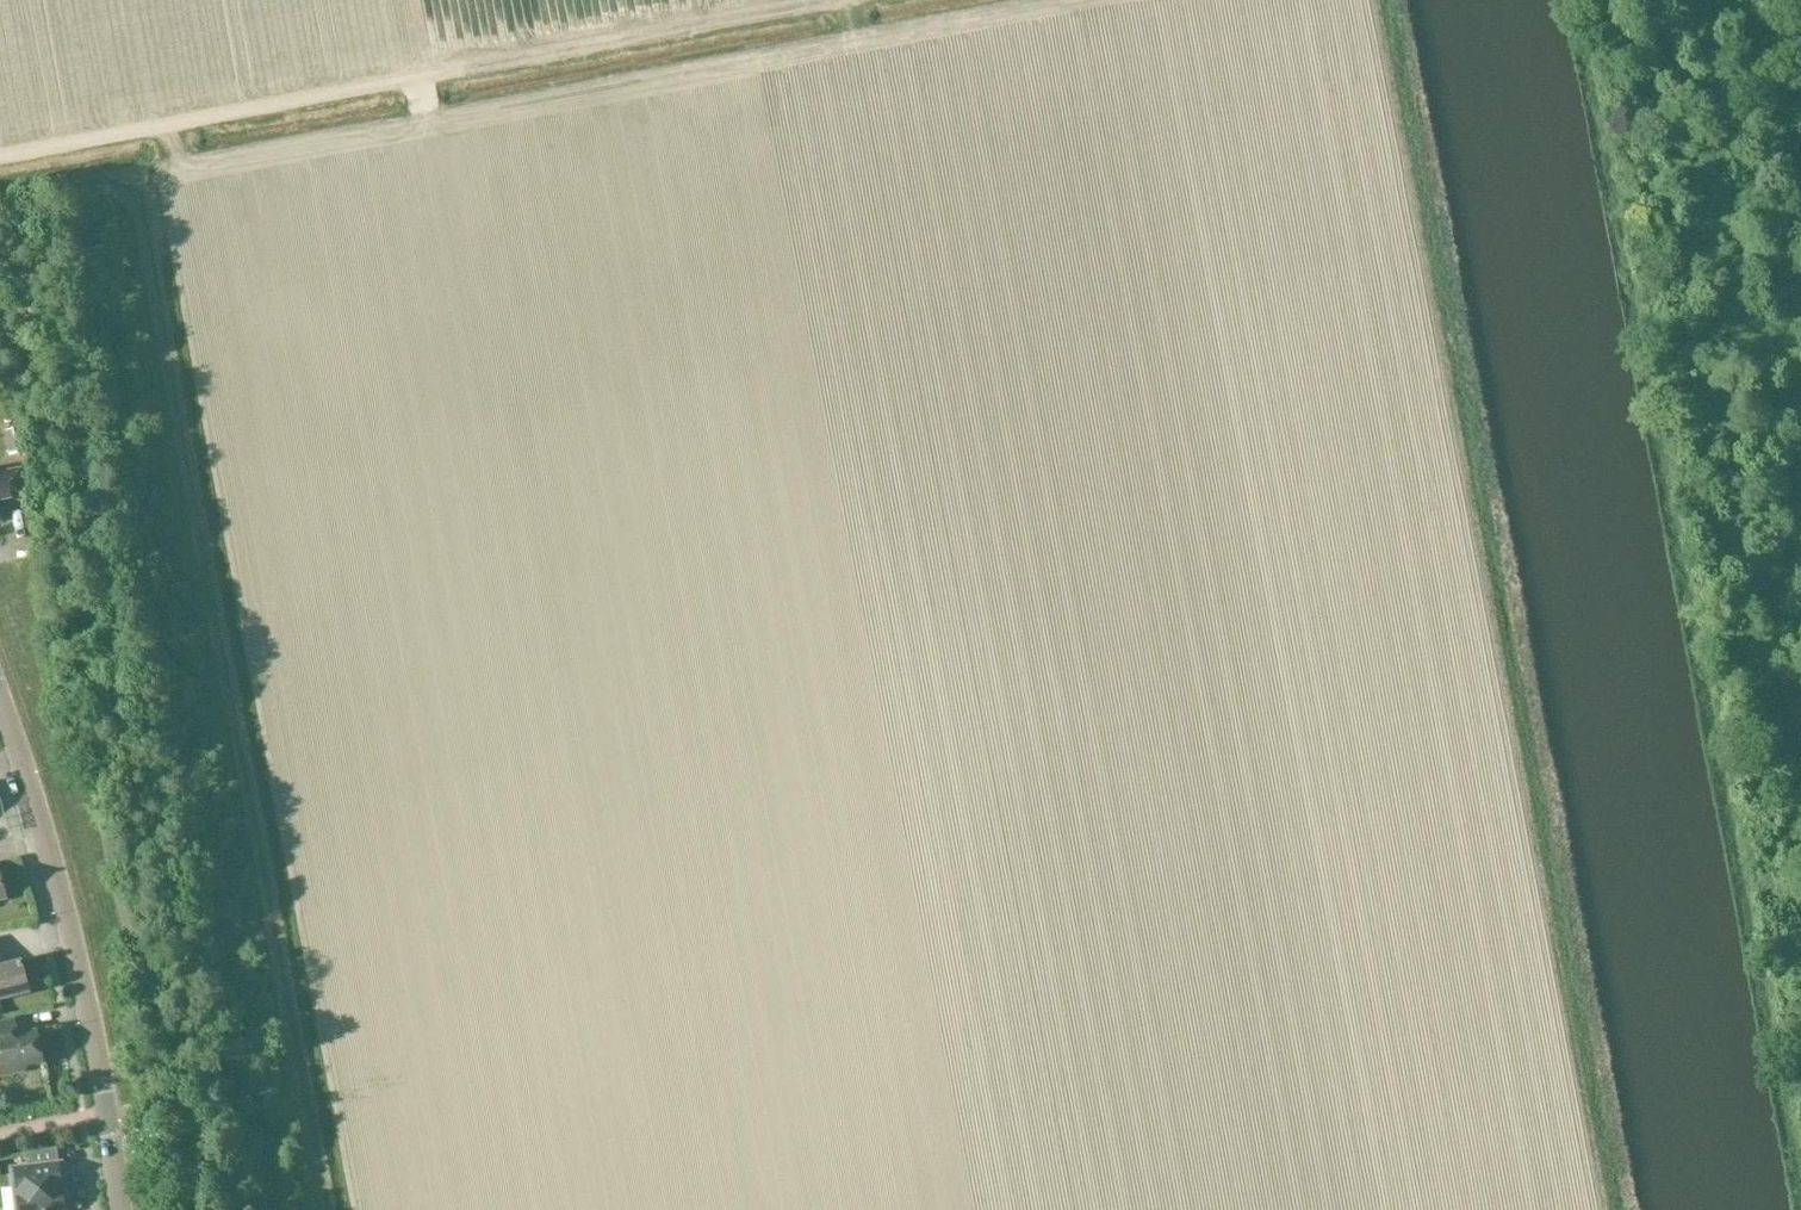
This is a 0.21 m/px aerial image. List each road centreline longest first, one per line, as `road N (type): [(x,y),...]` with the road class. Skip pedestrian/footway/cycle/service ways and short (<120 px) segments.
road 1 (residential): [(0,701),(73,942),(120,1209)]

